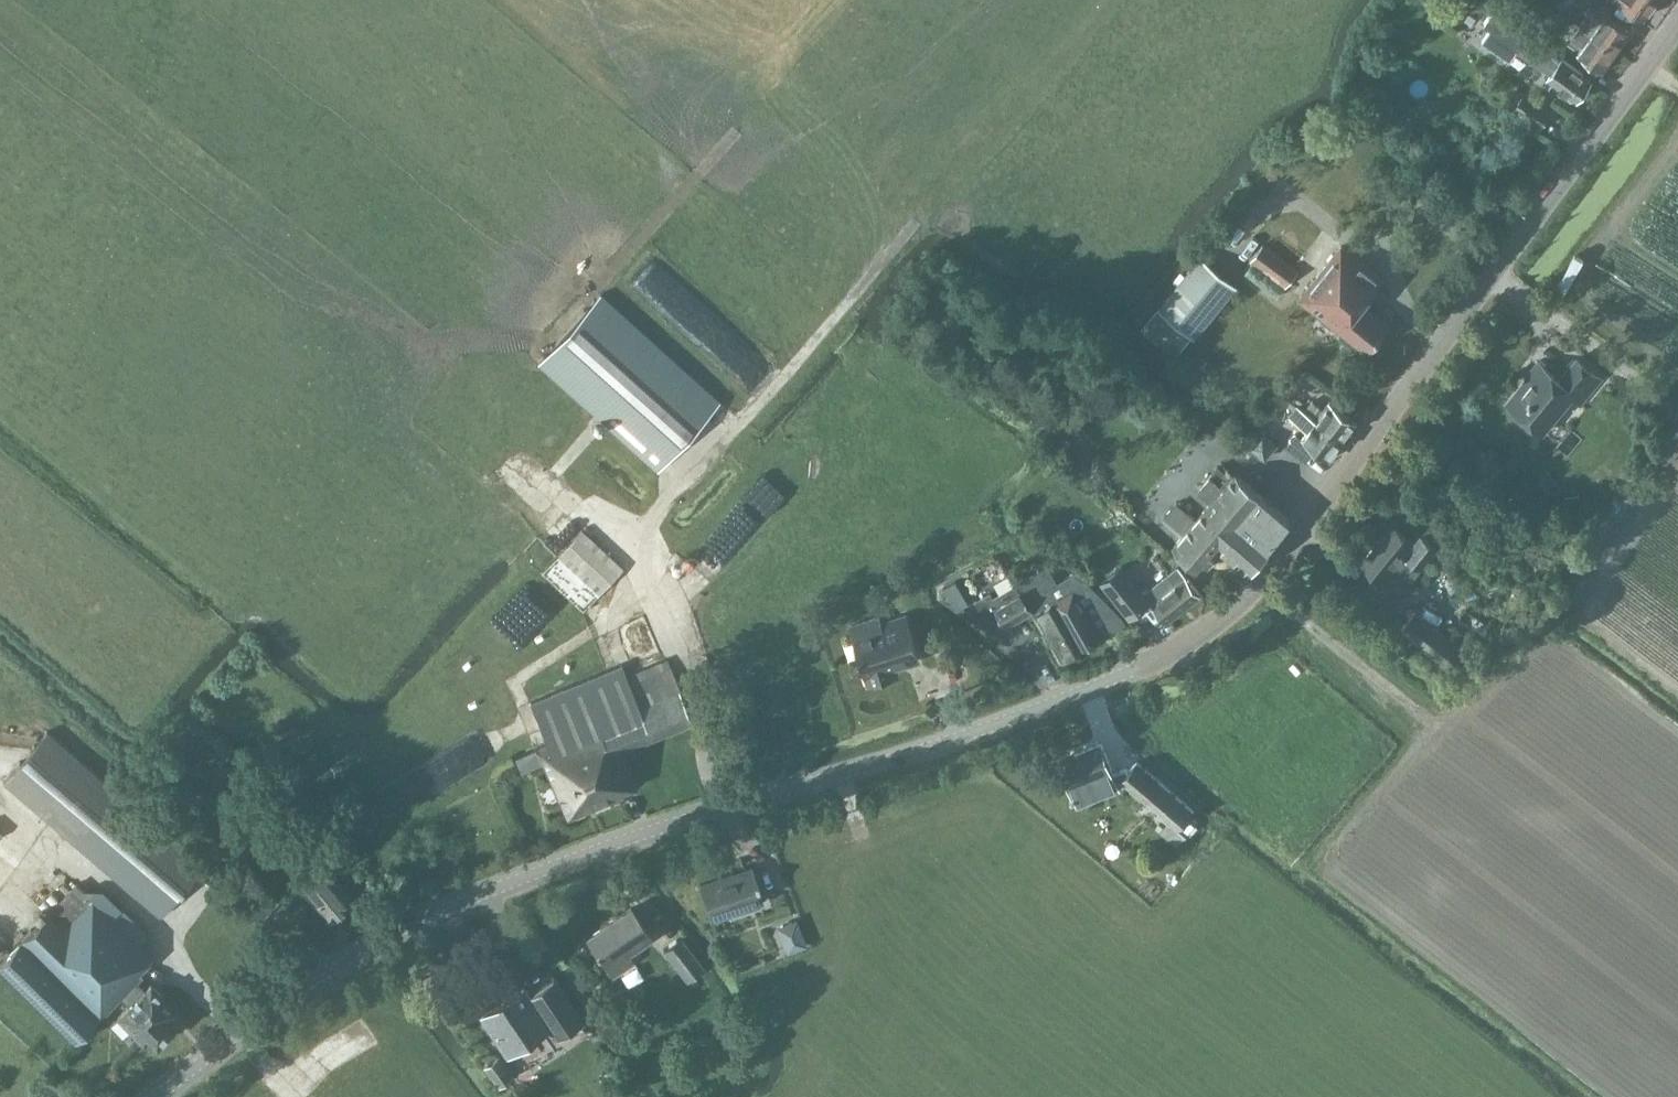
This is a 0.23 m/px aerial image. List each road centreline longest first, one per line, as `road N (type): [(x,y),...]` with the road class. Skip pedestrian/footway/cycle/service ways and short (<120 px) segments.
road 1 (tertiary): [(158,1096),(299,989),(423,923),(643,835),(994,726),(1145,666),(1222,621),(1284,557),(1677,29)]

